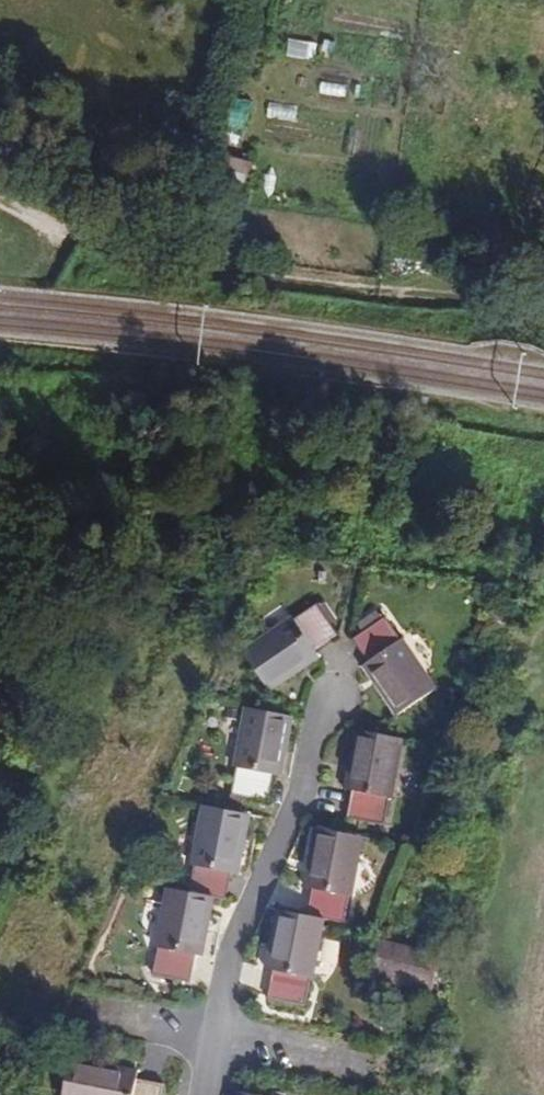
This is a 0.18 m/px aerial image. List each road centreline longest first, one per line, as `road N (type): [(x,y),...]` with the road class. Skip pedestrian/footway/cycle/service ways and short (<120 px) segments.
road 1 (residential): [(205,1094),(216,1010),(334,692)]
road 2 (track): [(0,205),(157,269),(310,286)]
road 3 (track): [(543,309),(310,286)]

